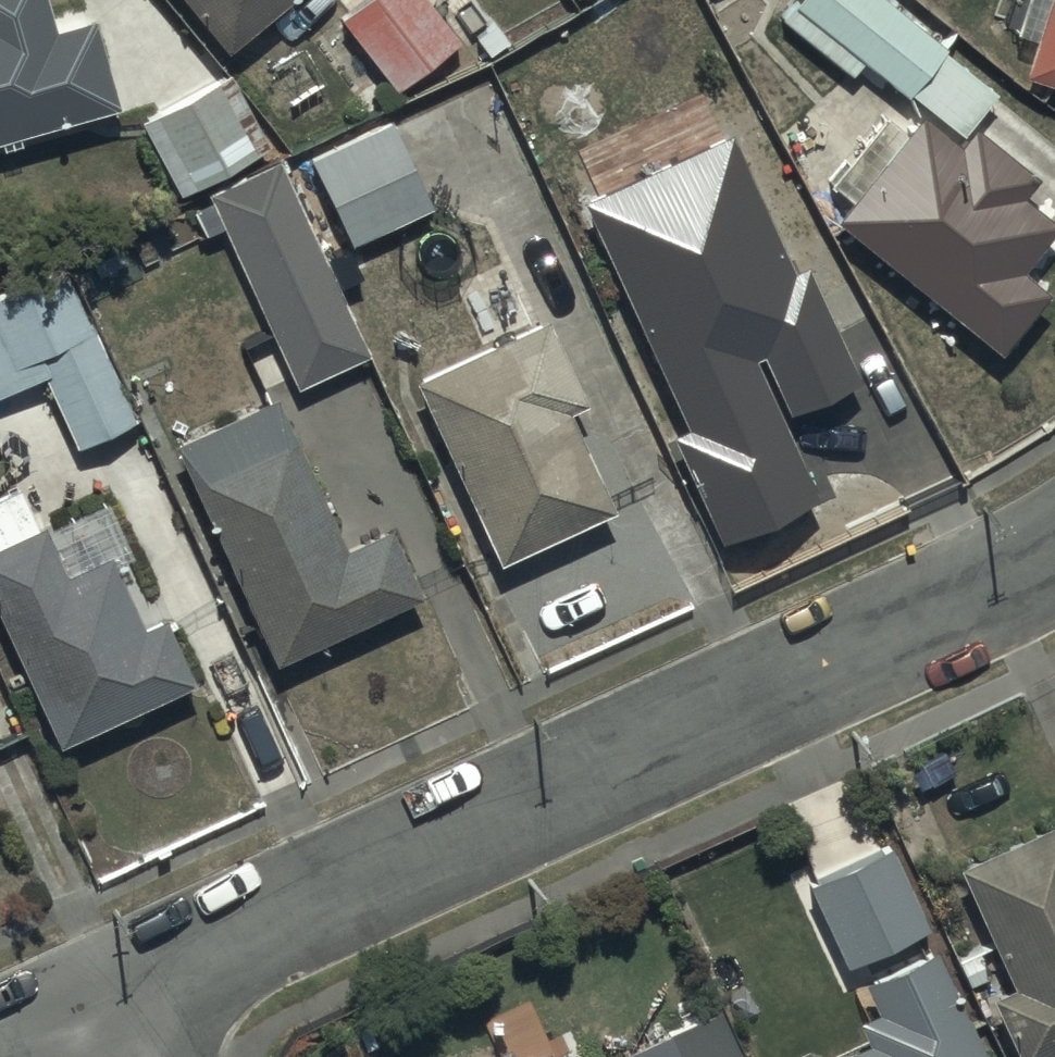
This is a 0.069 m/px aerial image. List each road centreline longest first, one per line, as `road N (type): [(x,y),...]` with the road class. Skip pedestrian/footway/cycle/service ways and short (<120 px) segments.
road 1 (residential): [(80,1028),(989,595),(1054,553)]

